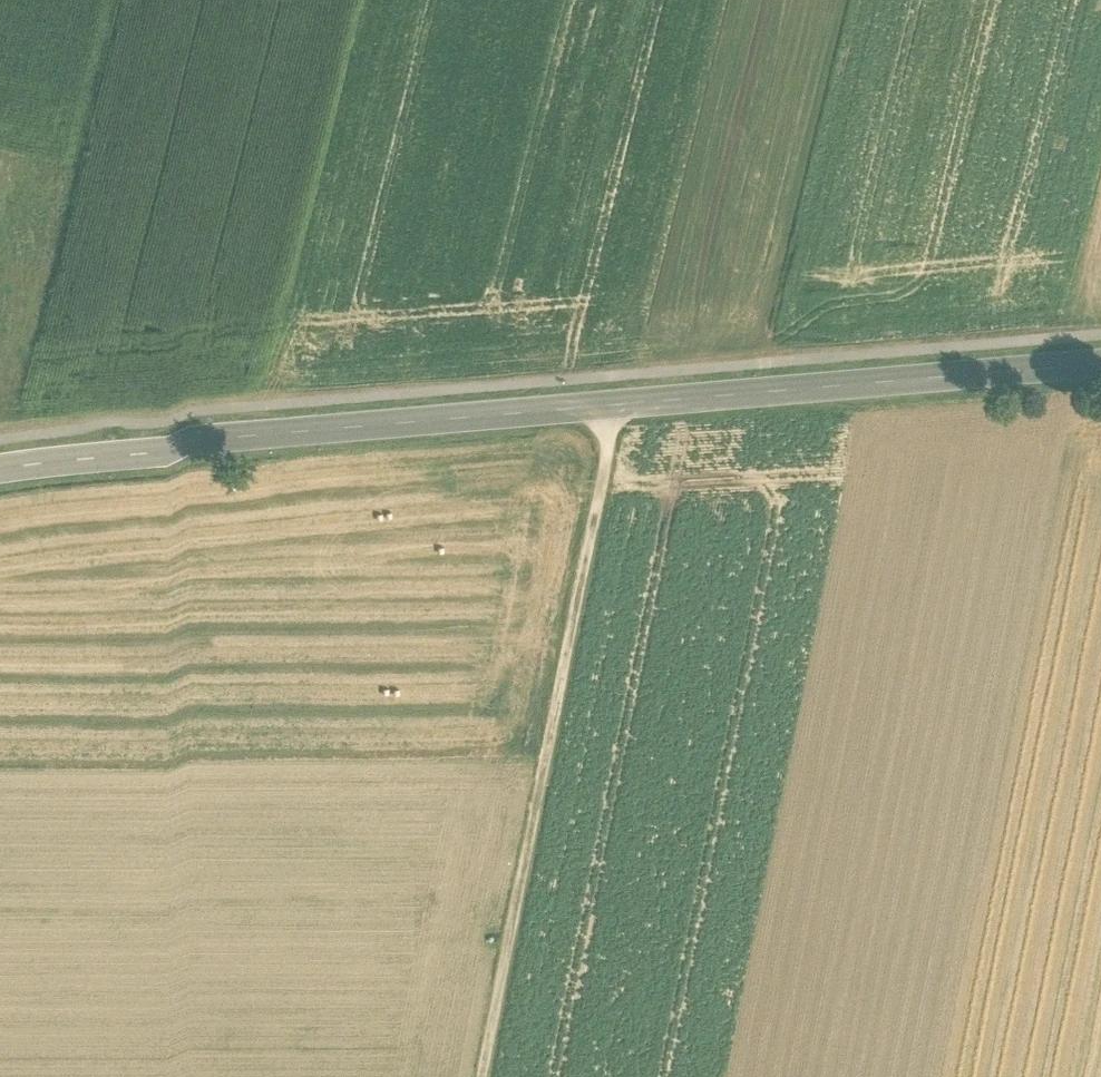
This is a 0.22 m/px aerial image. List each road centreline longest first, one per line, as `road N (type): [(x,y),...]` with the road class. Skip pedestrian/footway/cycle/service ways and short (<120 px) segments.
road 1 (tertiary): [(0,460),(1100,363)]
road 2 (track): [(612,404),(487,1076)]

